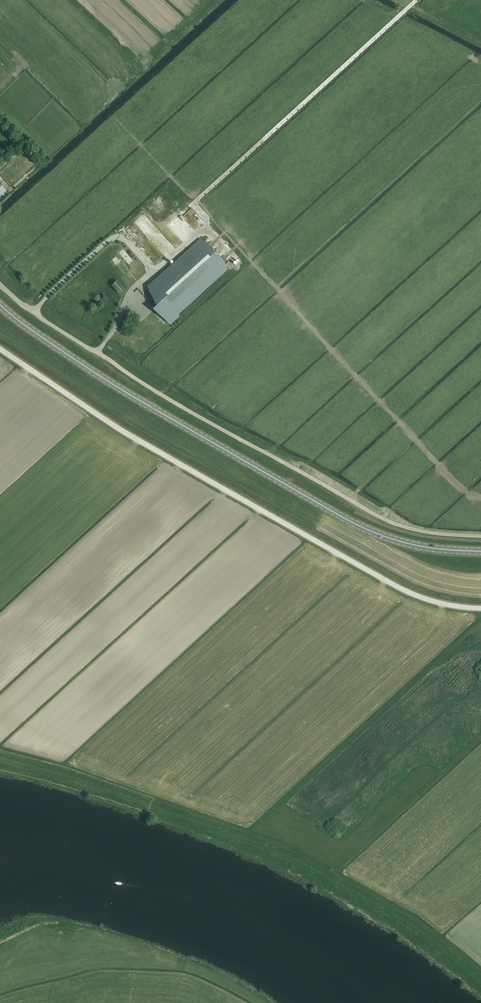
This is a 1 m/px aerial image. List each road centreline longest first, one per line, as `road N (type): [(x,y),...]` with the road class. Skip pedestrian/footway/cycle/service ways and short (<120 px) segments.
road 1 (unclassified): [(480,608),(405,591),(133,437),(0,349)]
road 2 (primary): [(480,551),(419,546),(360,526),(106,381),(0,305)]
road 3 (track): [(480,536),(425,531),(377,515),(116,364)]
road 4 (unclassified): [(0,285),(116,364)]

